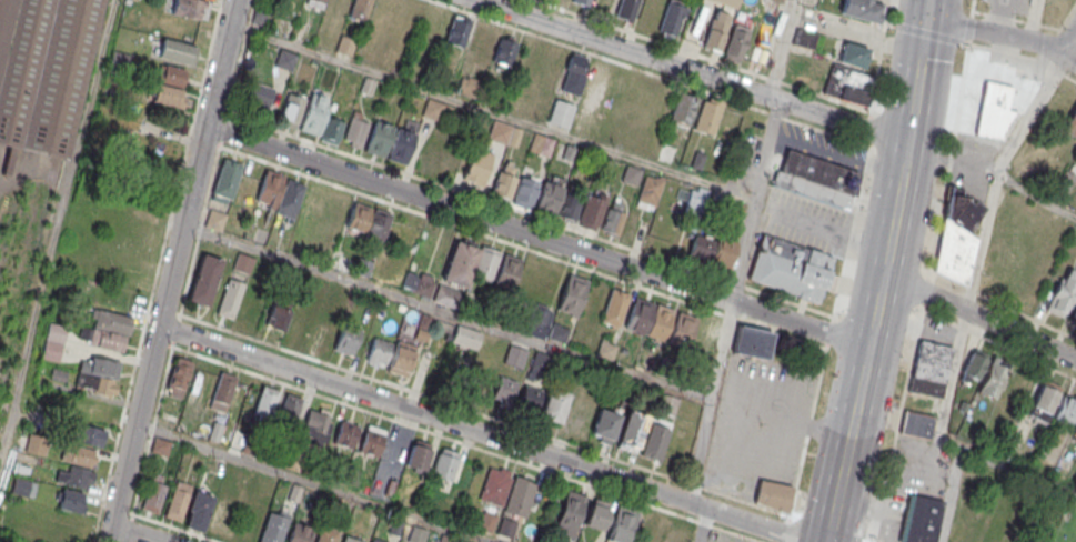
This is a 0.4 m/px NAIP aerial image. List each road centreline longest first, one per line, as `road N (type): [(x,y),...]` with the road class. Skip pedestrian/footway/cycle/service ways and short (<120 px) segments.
road 1 (residential): [(871,349),(207,126)]
road 2 (residential): [(159,327),(808,541)]
road 3 (secondary): [(930,0),(898,212),(827,541)]
road 4 (residential): [(476,0),(909,143)]
road 5 (residential): [(187,209),(110,541)]
road 6 (residential): [(236,0),(187,209)]
road 7 (residential): [(886,273),(1075,359)]
road 8 (residential): [(927,20),(1028,40),(1064,57)]

